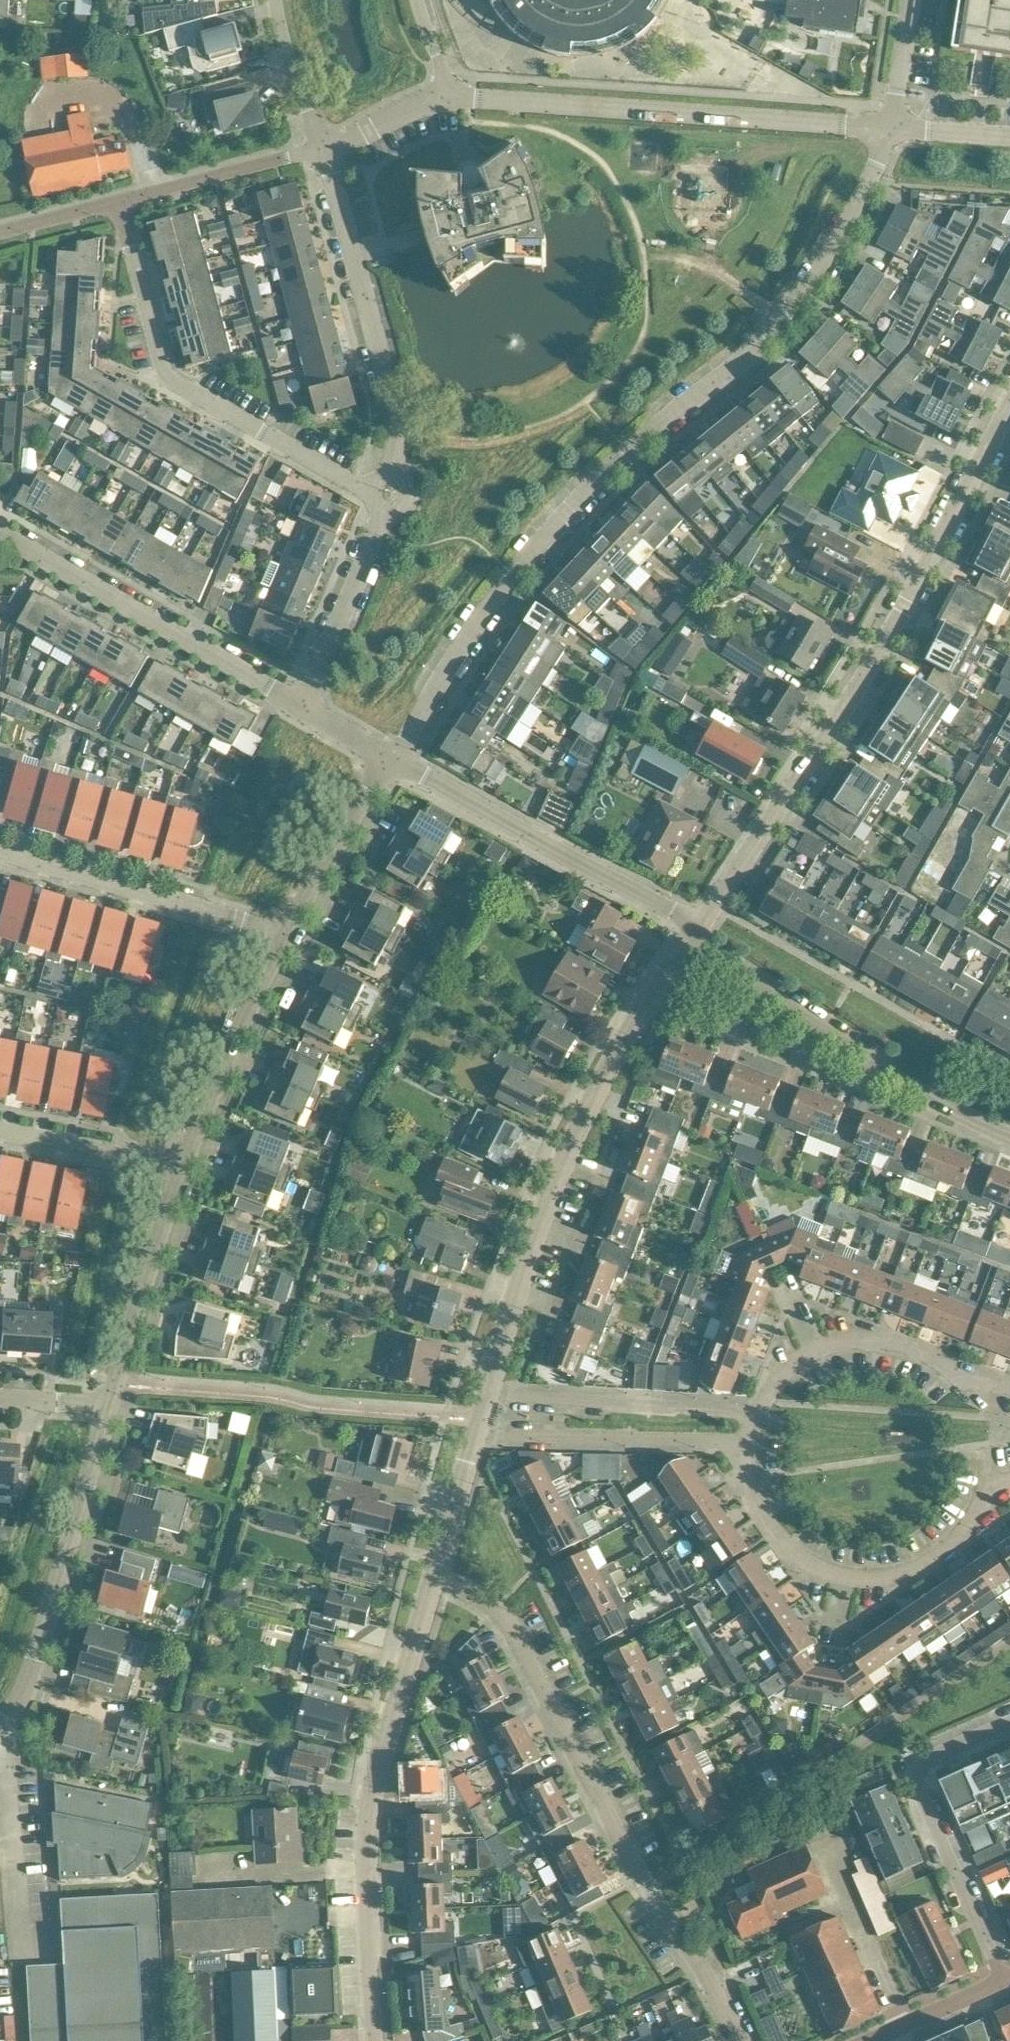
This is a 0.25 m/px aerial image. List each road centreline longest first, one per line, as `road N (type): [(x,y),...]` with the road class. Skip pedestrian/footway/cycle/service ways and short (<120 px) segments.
road 1 (residential): [(393,759),(482,617),(571,508),(745,358),(808,291),(891,128)]
road 2 (residential): [(700,924),(846,705),(1009,404)]
road 3 (residential): [(740,2040),(509,1623),(475,1593),(436,1578)]
road 4 (residential): [(488,1393),(552,1191),(589,1107),(630,1026),(687,943)]
road 5 (residential): [(377,2040),(371,1813),(436,1578)]
road 6 (residential): [(891,128),(447,95)]
road 7 (residential): [(123,202),(168,374),(372,489)]
road 8 (residential): [(748,1443),(755,1504),(782,1544),(835,1576),(865,1580),(928,1564),(967,1529),(988,1486),(1009,1479)]
road 9 (residential): [(1009,1136),(917,1090),(687,943)]
road 10 (residential): [(302,707),(0,532)]
road 11 (residential): [(700,924),(393,759)]
road 12 (residential): [(396,476),(392,401),(323,148)]
road 13 (residential): [(0,1719),(37,1660),(108,1407)]
road 14 (residential): [(1003,1983),(916,1788),(927,1763),(1009,1725)]
road 15 (residential): [(285,933),(0,851)]
road 16 (residential): [(1009,1384),(905,1344),(845,1340),(786,1369),(755,1414)]
road 17 (residential): [(476,1436),(748,1443)]
road 18 (residential): [(755,1414),(488,1393)]
road 19 (residential): [(180,1168),(285,933)]
road 20 (residential): [(108,1407),(180,1168)]
road 21 (residential): [(302,707),(387,511)]
road 22 (residential): [(123,202),(323,148)]
road 23 (residential): [(285,933),(393,759)]
road 24 (residential): [(180,1168),(0,1131)]
road 25 (residential): [(277,0),(323,148)]
road 26 (residential): [(436,1578),(476,1436)]
road 27 (residential): [(870,2040),(1003,1983)]
road 28 (residential): [(323,148),(447,95)]
road 29 (residential): [(911,0),(891,128)]
road 30 (residential): [(0,234),(123,202)]

